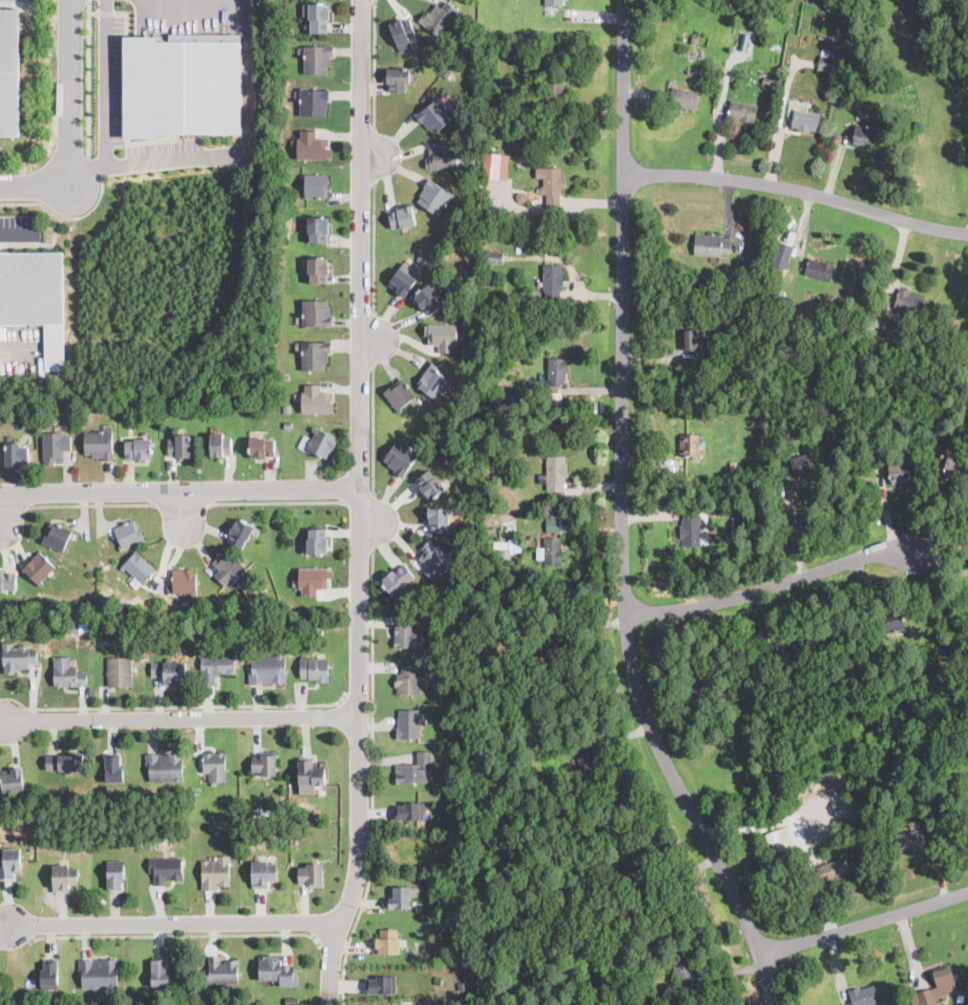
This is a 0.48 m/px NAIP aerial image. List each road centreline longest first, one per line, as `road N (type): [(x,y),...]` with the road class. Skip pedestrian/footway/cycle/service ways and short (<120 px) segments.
road 1 (residential): [(772,1004),(745,918),(643,724),(630,666),(623,572),(623,0)]
road 2 (residential): [(331,989),(334,944),(361,854),(362,0)]
road 3 (residential): [(0,491),(358,486)]
road 4 (residential): [(6,720),(360,714)]
road 5 (residential): [(623,175),(700,175),(817,194),(967,234)]
road 6 (residential): [(7,923),(342,921)]
road 7 (residential): [(626,616),(694,607),(871,554),(924,547)]
road 8 (residential): [(0,187),(69,189),(73,0)]
road 9 (residential): [(760,954),(967,890)]

